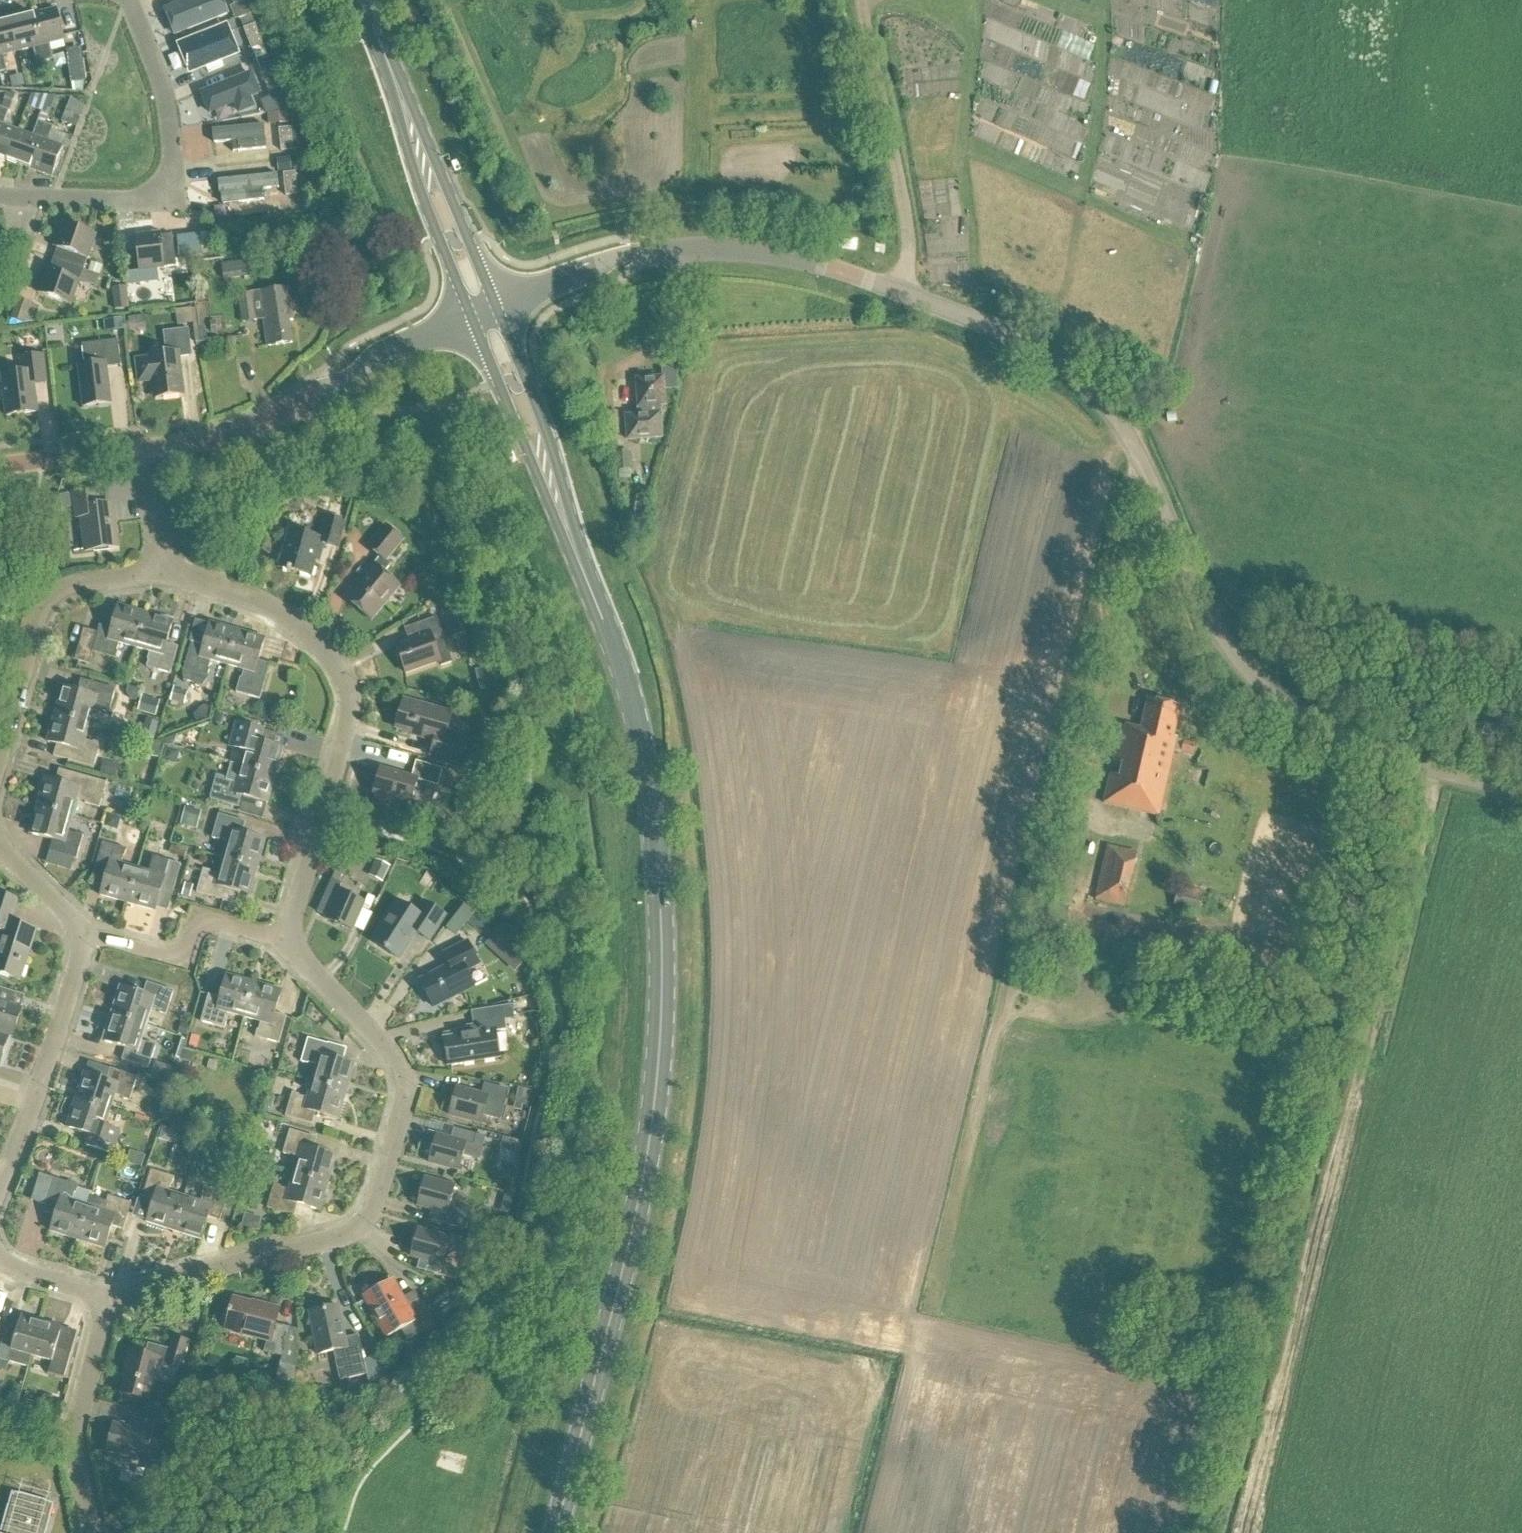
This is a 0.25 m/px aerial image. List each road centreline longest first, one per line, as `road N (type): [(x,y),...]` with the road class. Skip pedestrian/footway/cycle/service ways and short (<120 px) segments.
road 1 (tertiary): [(1521,796),(1375,753),(1288,710),(1251,678),(1219,638),(1120,429),(1080,383),(1010,336),(785,255),(714,248),(627,258),(496,307)]
road 2 (primary): [(556,1532),(621,1276),(654,1112),(660,1036),(656,829),(644,754),(581,568)]
road 3 (residential): [(287,943),(405,1078),(371,1214),(350,1232),(104,1299)]
road 4 (residential): [(165,576),(255,598),(324,647),(348,682),(349,709),(287,943)]
road 5 (residential): [(0,200),(169,199),(169,104),(129,0)]
road 6 (track): [(906,295),(910,240),(858,0)]
road 7 (residential): [(0,757),(40,617),(56,594),(80,584),(165,576)]
road 8 (primary): [(581,568),(546,428),(496,307)]
road 9 (primary): [(471,317),(581,568)]
road 10 (residential): [(0,1187),(38,1096),(85,944)]
road 11 (residential): [(88,1532),(67,1456),(104,1299)]
road 12 (primary): [(402,105),(417,189),(471,317)]
road 13 (primary): [(496,307),(442,177),(402,105)]
road 14 (residential): [(287,943),(206,924),(181,953),(85,944)]
road 15 (tertiary): [(146,453),(249,429),(342,381)]
road 16 (tertiary): [(0,467),(146,453)]
road 17 (tertiary): [(471,317),(342,381)]
road 18 (residential): [(85,944),(0,847)]
road 19 (residential): [(165,576),(146,453)]

